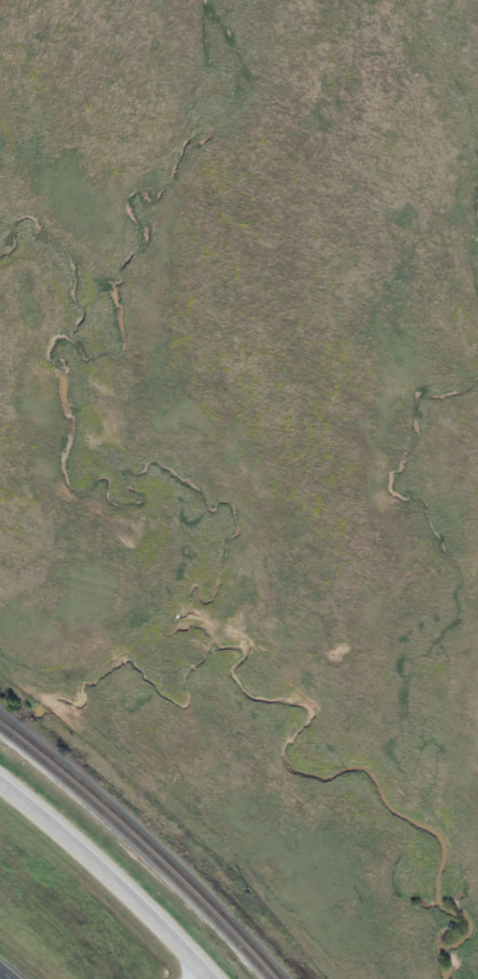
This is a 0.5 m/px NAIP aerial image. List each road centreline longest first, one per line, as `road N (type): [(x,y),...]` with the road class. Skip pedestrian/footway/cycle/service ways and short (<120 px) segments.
road 1 (trunk): [(214,978),(104,868),(0,782)]

